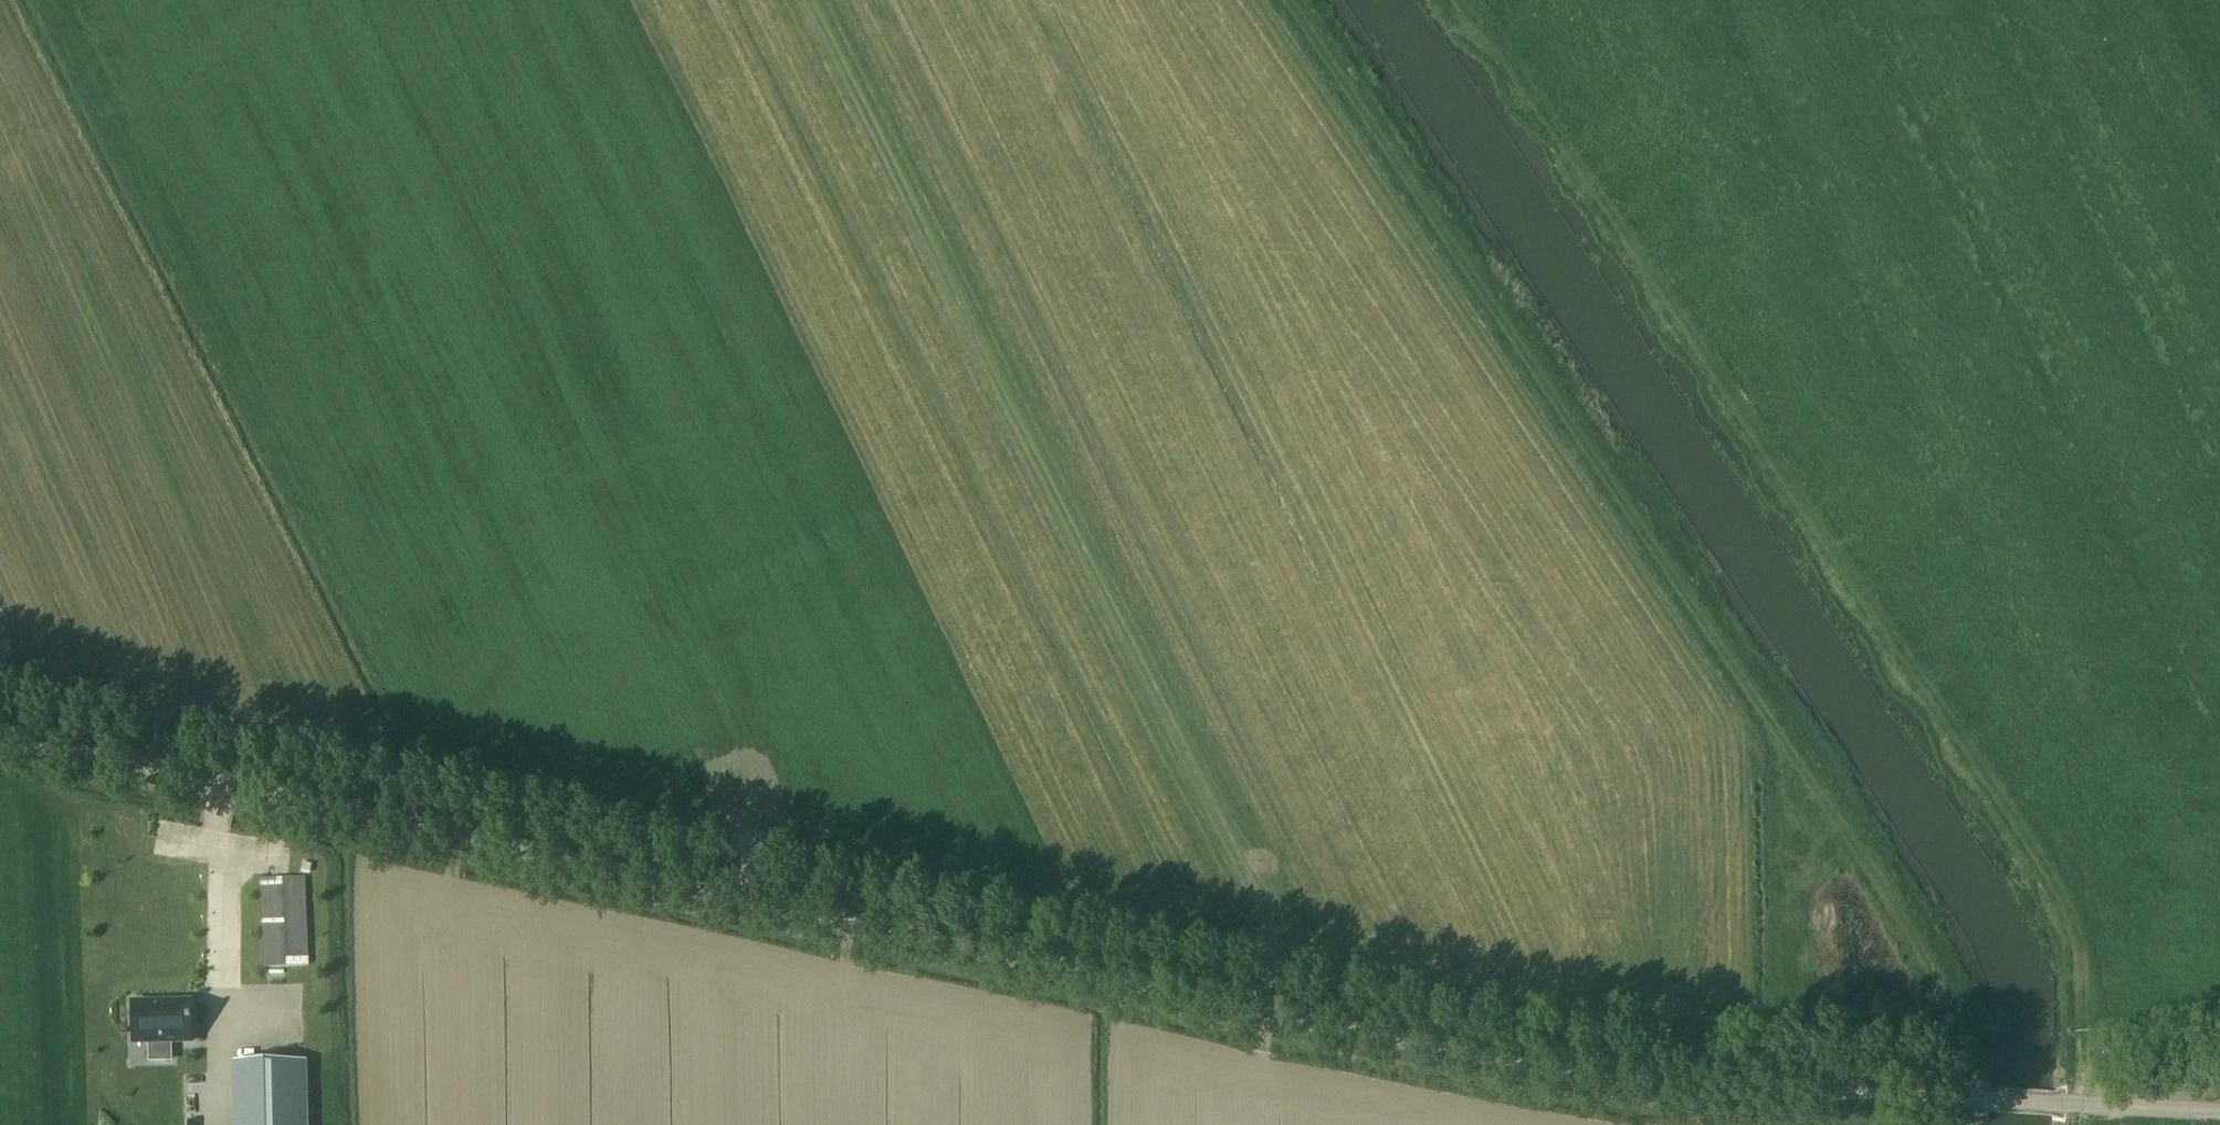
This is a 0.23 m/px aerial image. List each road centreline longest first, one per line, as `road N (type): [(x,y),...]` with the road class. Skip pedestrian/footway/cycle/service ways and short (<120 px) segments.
road 1 (unclassified): [(2065,1104),(1593,1072),(0,729)]
road 2 (unclassified): [(2065,1104),(2219,1111)]

